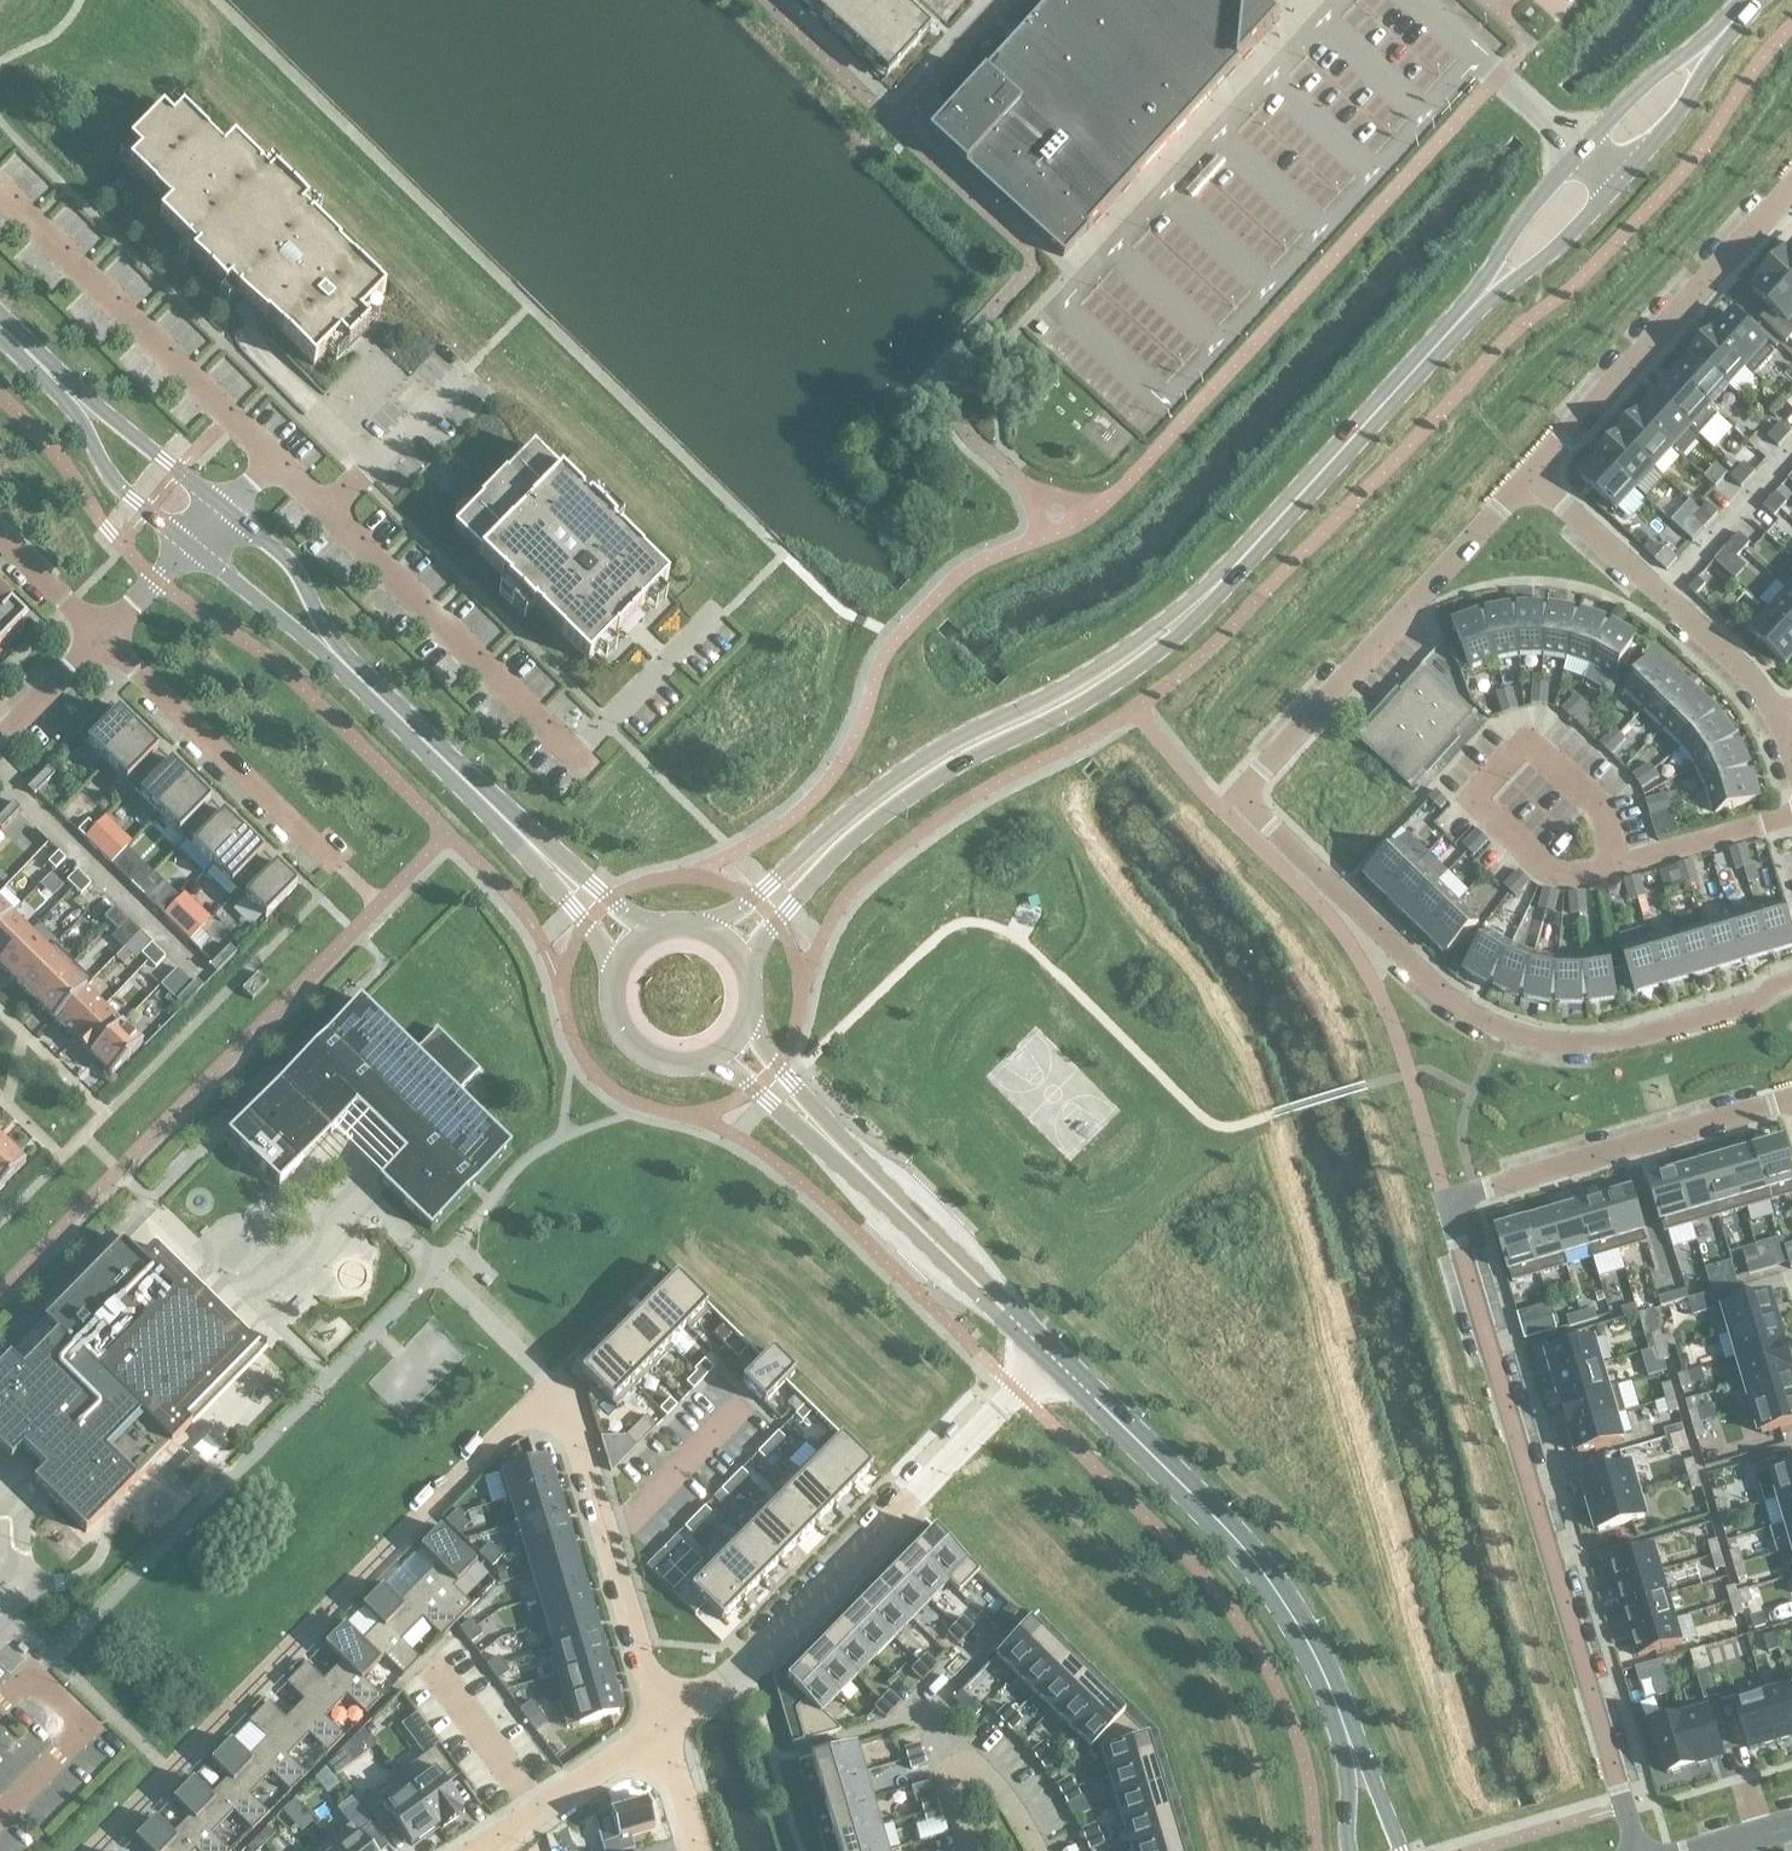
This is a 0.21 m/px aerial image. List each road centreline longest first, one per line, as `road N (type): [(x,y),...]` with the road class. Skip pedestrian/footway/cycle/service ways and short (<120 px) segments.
road 1 (secondary): [(731,944),(852,830),(952,761),(1100,688),(1193,618),(1483,300)]
road 2 (residential): [(98,1850),(537,1407),(556,1405),(572,1419),(663,1723)]
road 3 (residential): [(1441,1198),(1635,1850)]
road 4 (residential): [(1791,985),(1742,1010),(1615,1040),(1501,1027),(1427,982),(1240,793)]
road 5 (residential): [(277,463),(577,764),(723,615)]
road 6 (residential): [(663,1723),(812,1599),(1052,1359)]
road 7 (tertiary): [(1052,1359),(1236,1541),(1283,1601),(1351,1748)]
road 8 (residential): [(1539,473),(1382,632),(1240,793)]
road 9 (secondary): [(631,945),(348,668)]
road 10 (residential): [(0,195),(277,463)]
road 11 (residential): [(1791,194),(1539,473)]
road 12 (residential): [(1441,1198),(1791,1101)]
road 13 (residential): [(1787,725),(1539,473)]
road 14 (secondary): [(1712,46),(1652,75),(1509,233),(1483,300)]
road 15 (secondary): [(1483,300),(1565,245),(1683,110),(1712,46)]
road 16 (residential): [(343,871),(107,641)]
road 17 (tertiary): [(859,1174),(1052,1359)]
road 18 (residential): [(1037,1850),(988,1770),(968,1763),(955,1775),(955,1799),(969,1850)]
road 19 (secondary): [(69,392),(116,485),(195,550)]
road 20 (residential): [(496,1843),(663,1723)]
road 21 (secondary): [(230,513),(87,398),(69,392)]
road 22 (secondary): [(348,668),(295,564),(230,513)]
road 23 (tertiary): [(859,1174),(780,1069),(750,1014)]
road 24 (secondary): [(195,550),(348,668)]
road 25 (tertiary): [(706,1060),(859,1174)]
road 26 (secondary): [(631,945),(614,972),(611,1003),(622,1033),(645,1055),(675,1065),(706,1060)]
road 27 (residential): [(107,641),(0,749)]
road 28 (residential): [(107,641),(0,537)]
road 29 (residential): [(663,1723),(699,1850)]
road 30 (residential): [(195,550),(107,641)]

